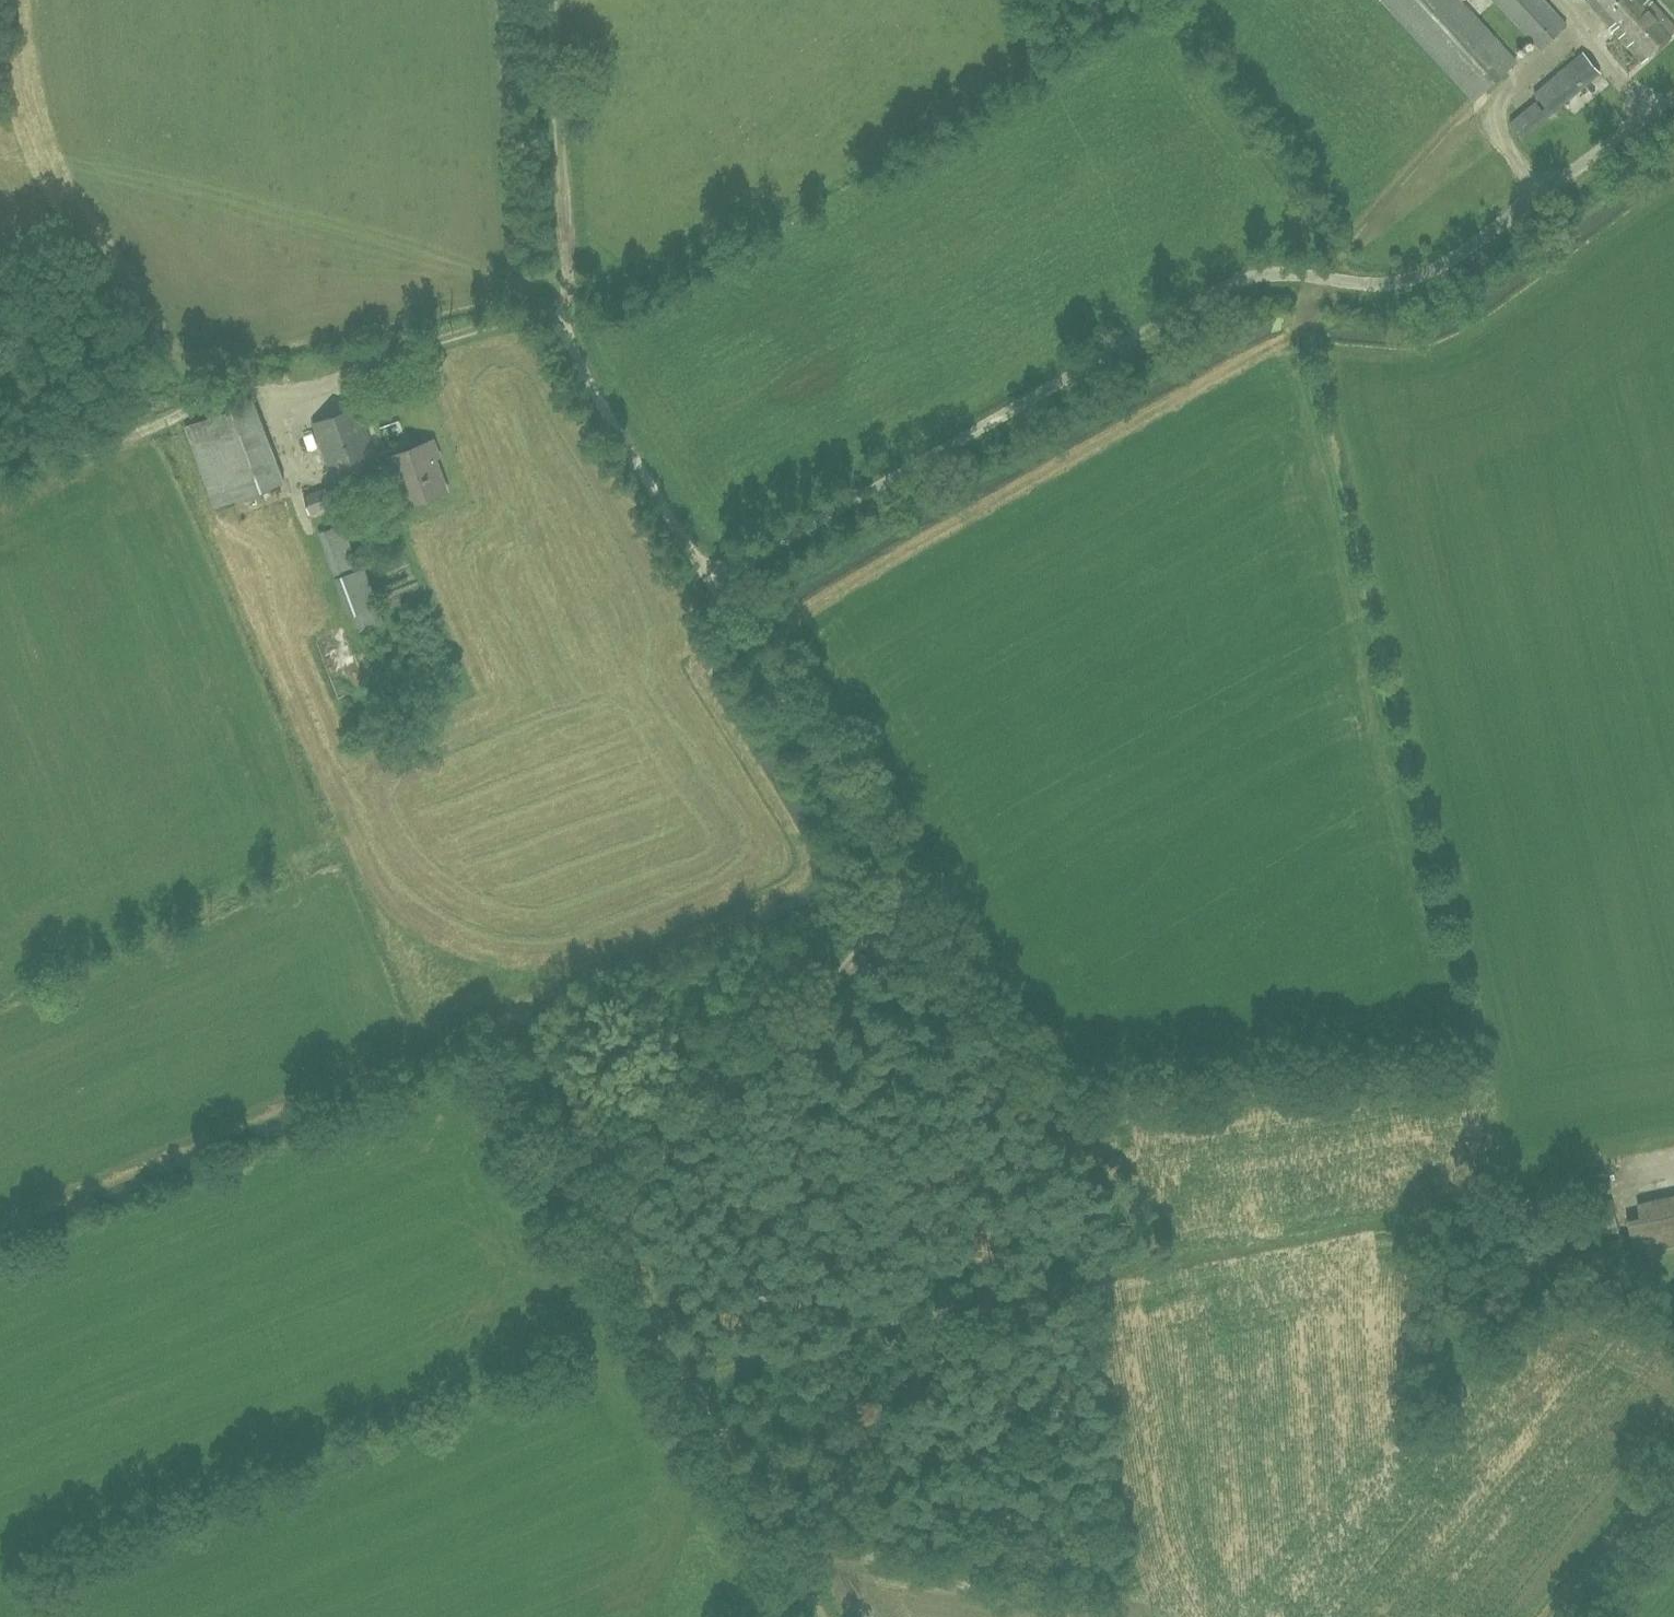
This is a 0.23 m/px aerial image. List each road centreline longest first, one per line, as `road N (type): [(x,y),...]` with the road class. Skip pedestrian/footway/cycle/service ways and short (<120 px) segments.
road 1 (unclassified): [(566,311),(574,349),(716,583),(1236,283),(1275,274),(1362,285),(1421,277),(1673,97)]
road 2 (track): [(823,1616),(649,1319),(628,1258),(628,1216),(648,1166),(878,934),(890,908),(877,841),(743,637)]
road 3 (track): [(1673,1146),(1551,1167),(1520,1188),(1040,1282),(930,1294),(852,1332),(689,1384)]
road 4 (track): [(557,0),(566,311),(417,348),(370,368)]
road 5 (track): [(890,908),(947,1018),(1056,1136),(1149,1259)]
road 6 (track): [(494,1014),(548,1130),(564,1202),(583,1215),(628,1216)]
road 7 (unclassified): [(1565,1616),(1673,1486)]

